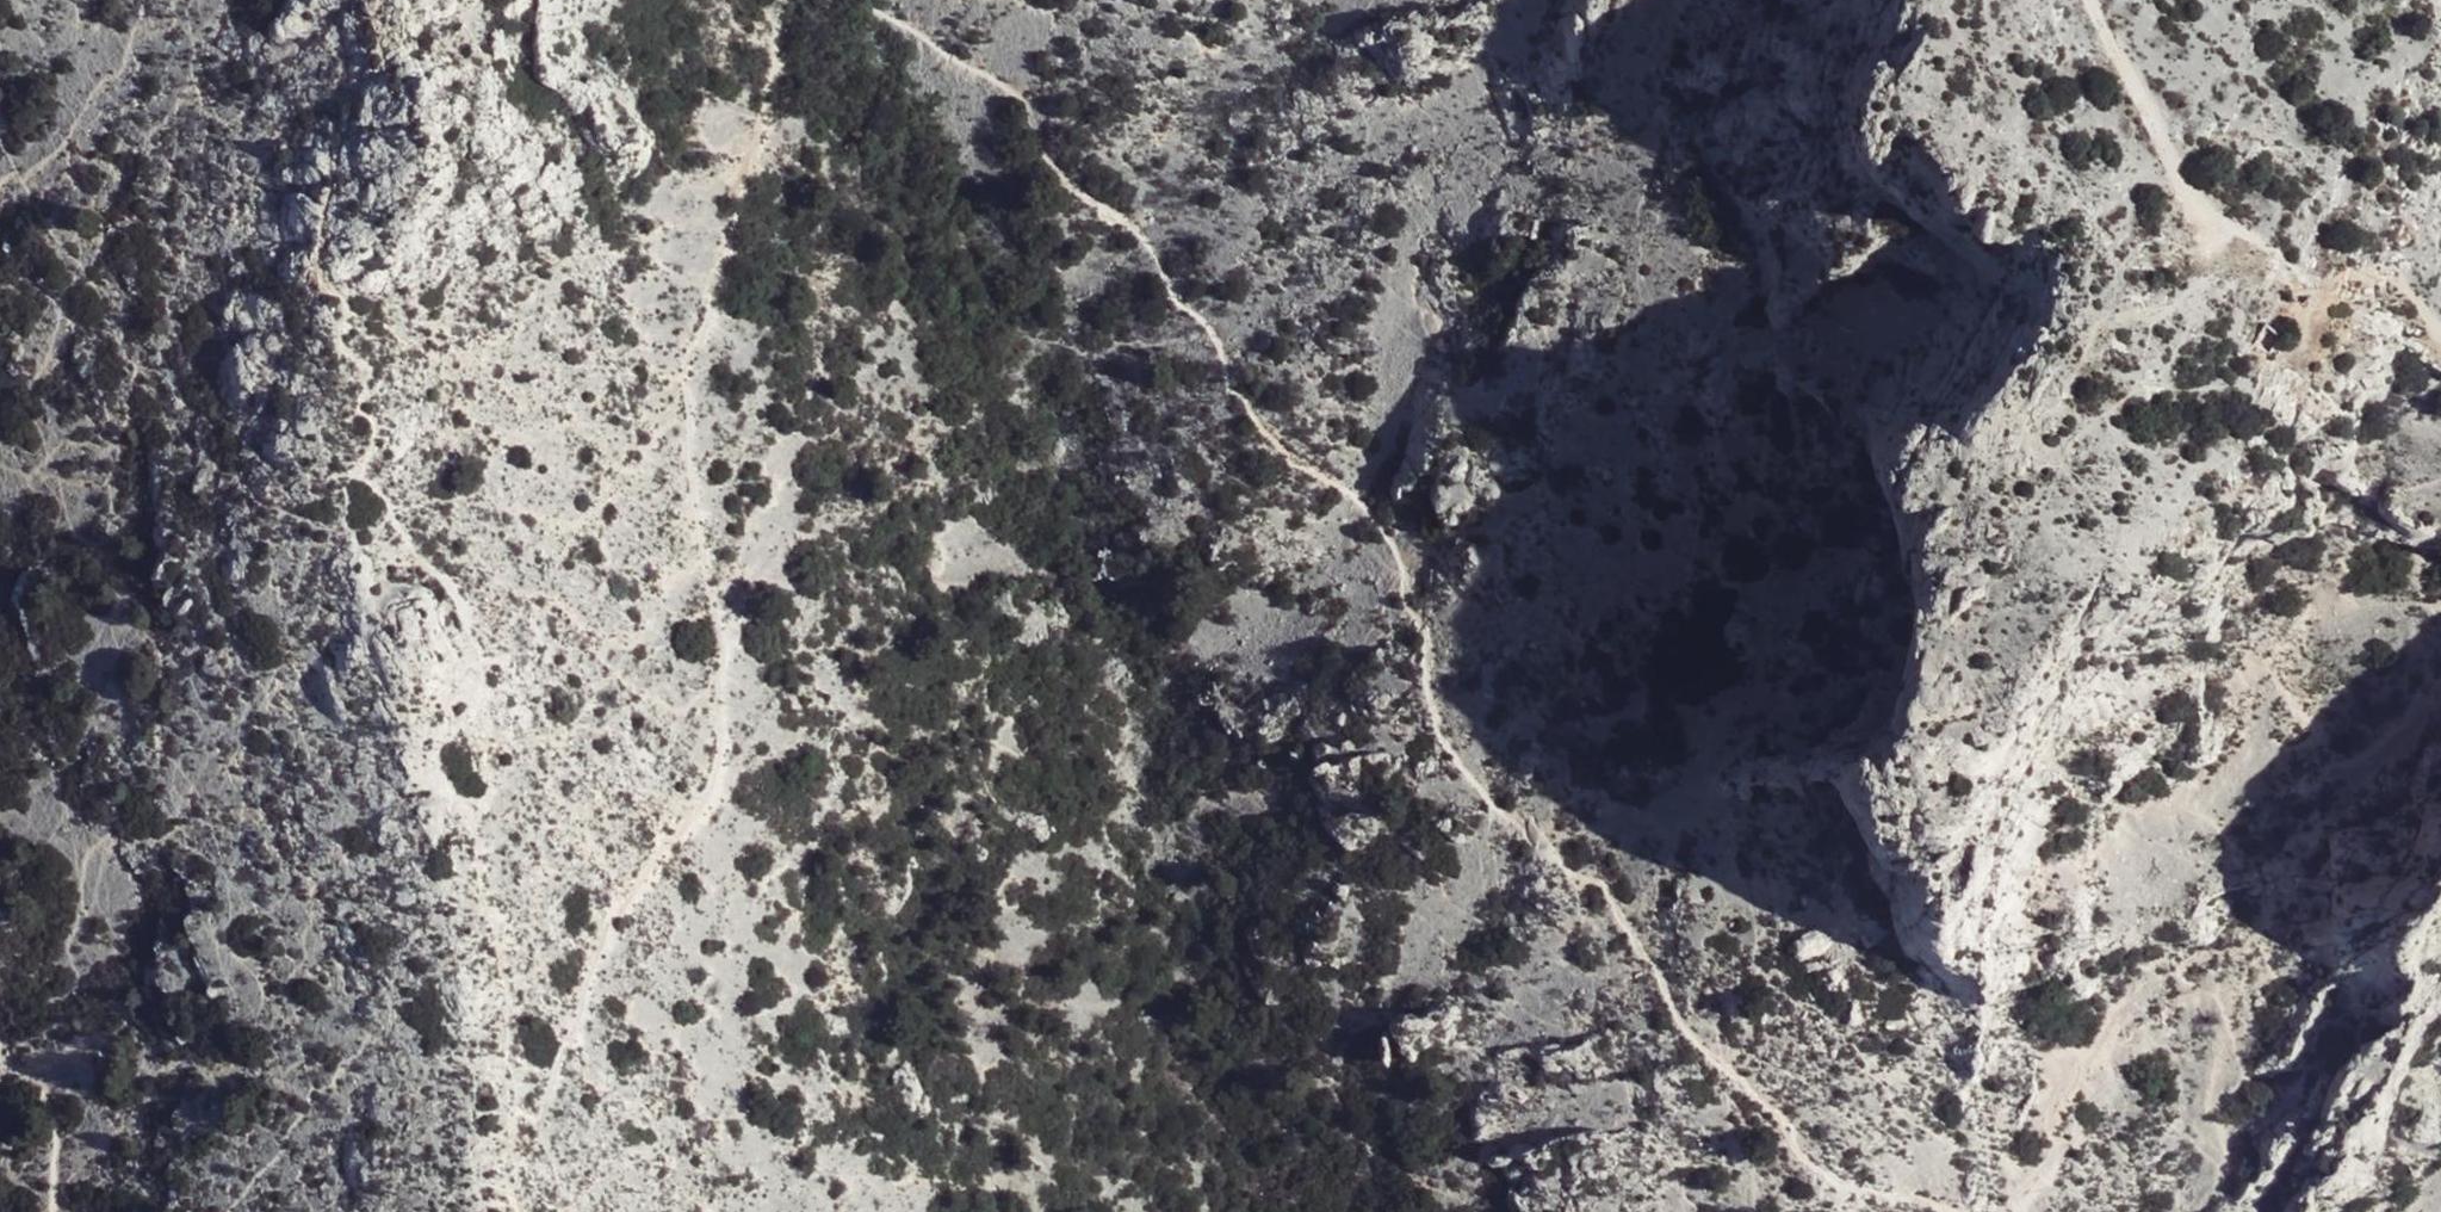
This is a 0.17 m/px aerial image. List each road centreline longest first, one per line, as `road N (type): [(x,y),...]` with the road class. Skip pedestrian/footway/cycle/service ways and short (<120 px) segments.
road 1 (track): [(2181,188),(2088,0)]

